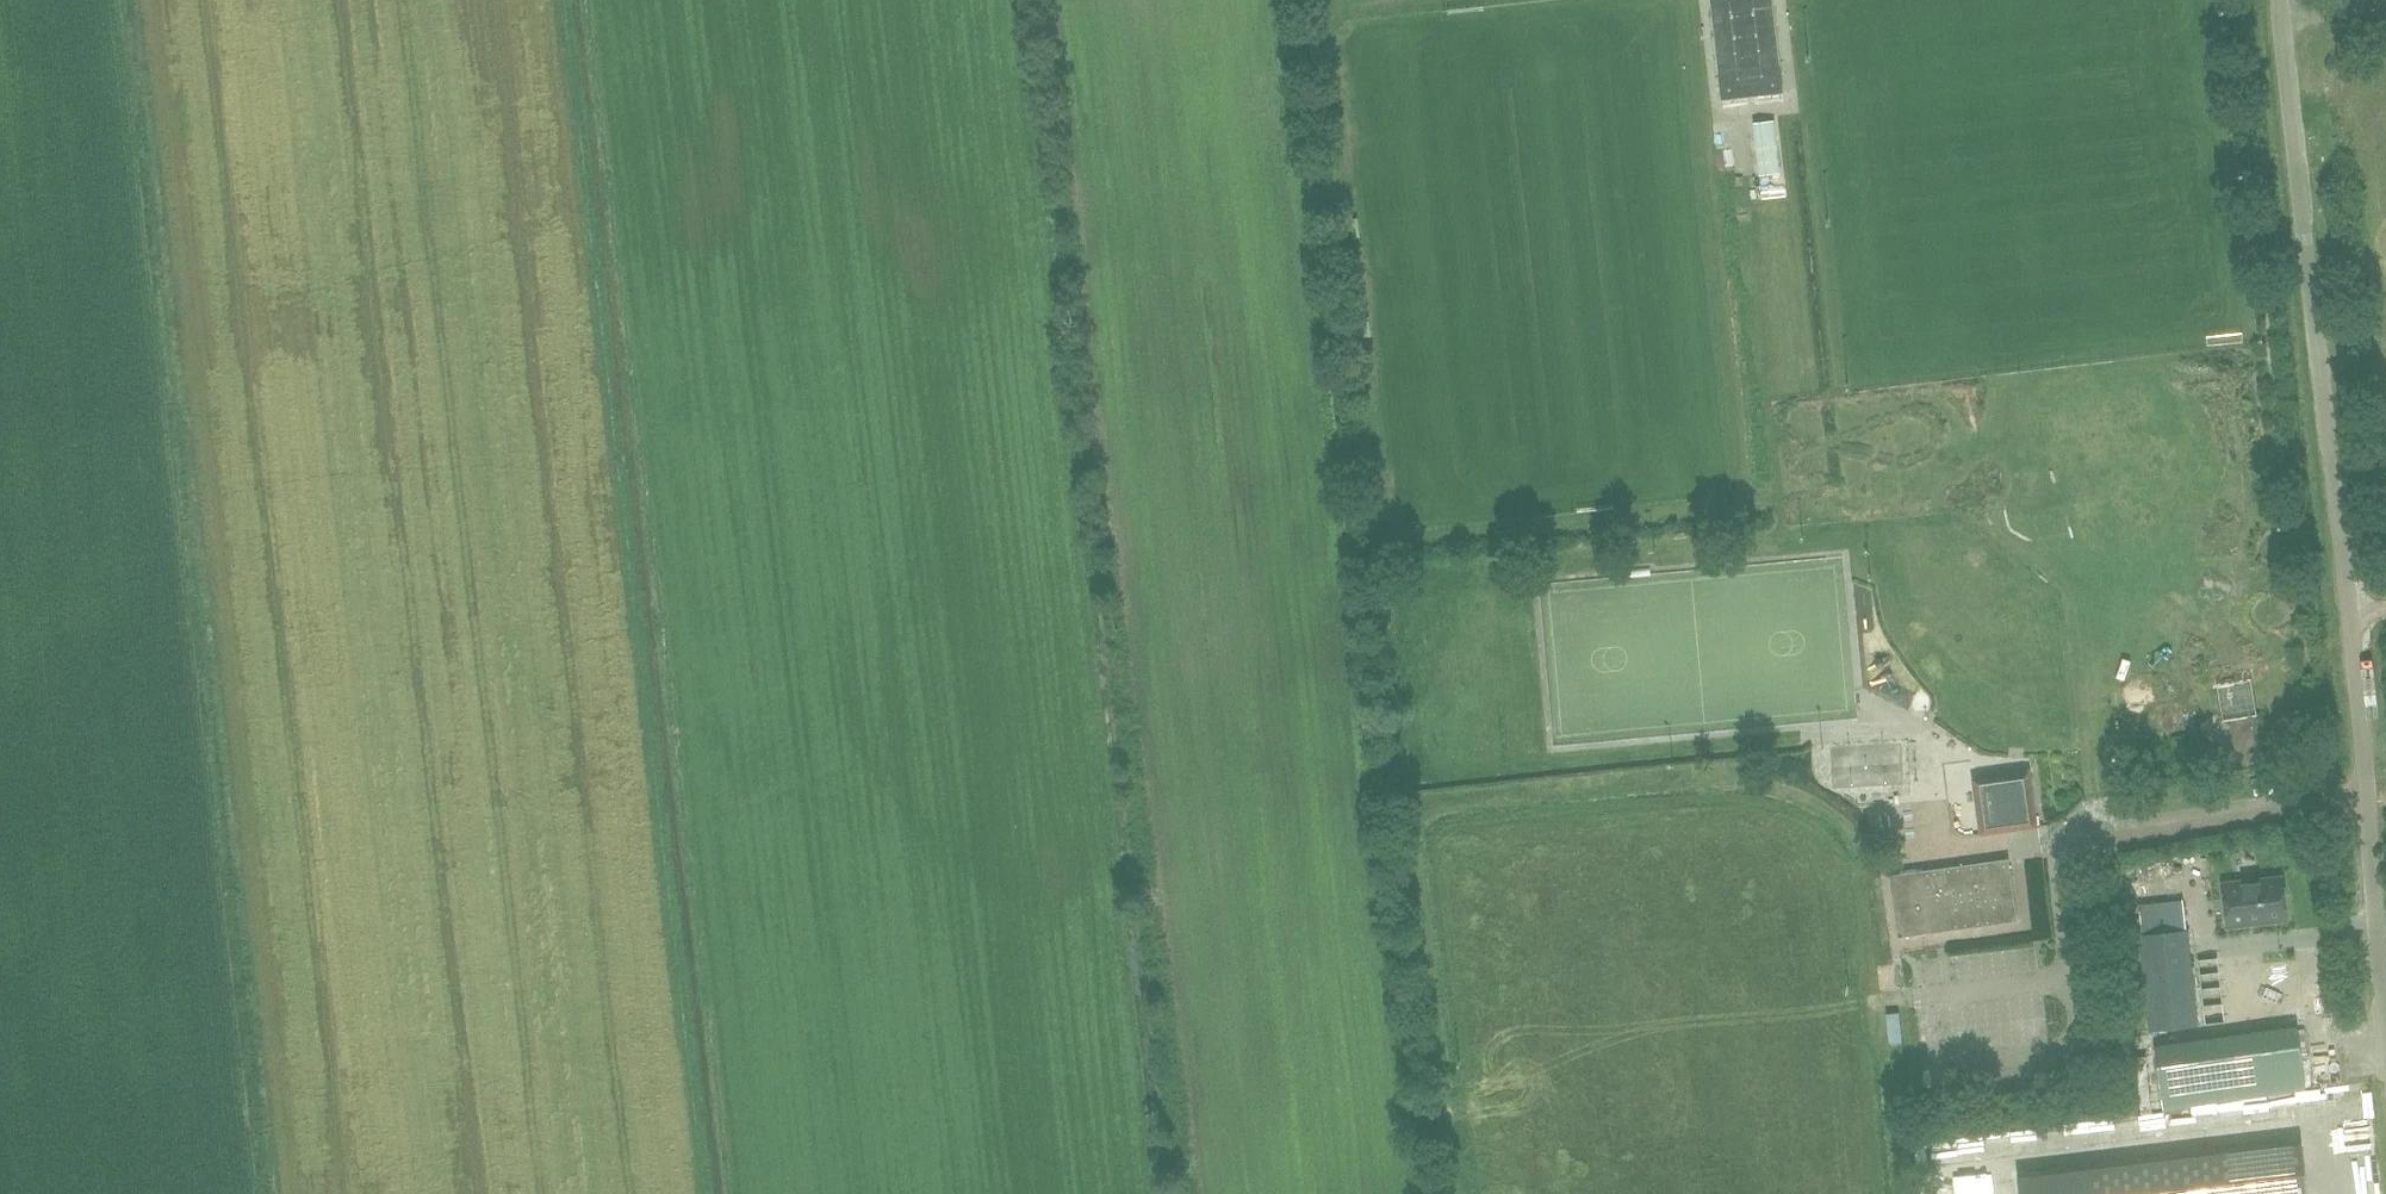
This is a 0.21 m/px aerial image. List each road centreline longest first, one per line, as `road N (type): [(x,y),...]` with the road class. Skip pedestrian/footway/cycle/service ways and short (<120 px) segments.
road 1 (unclassified): [(2385,989),(2282,0)]

